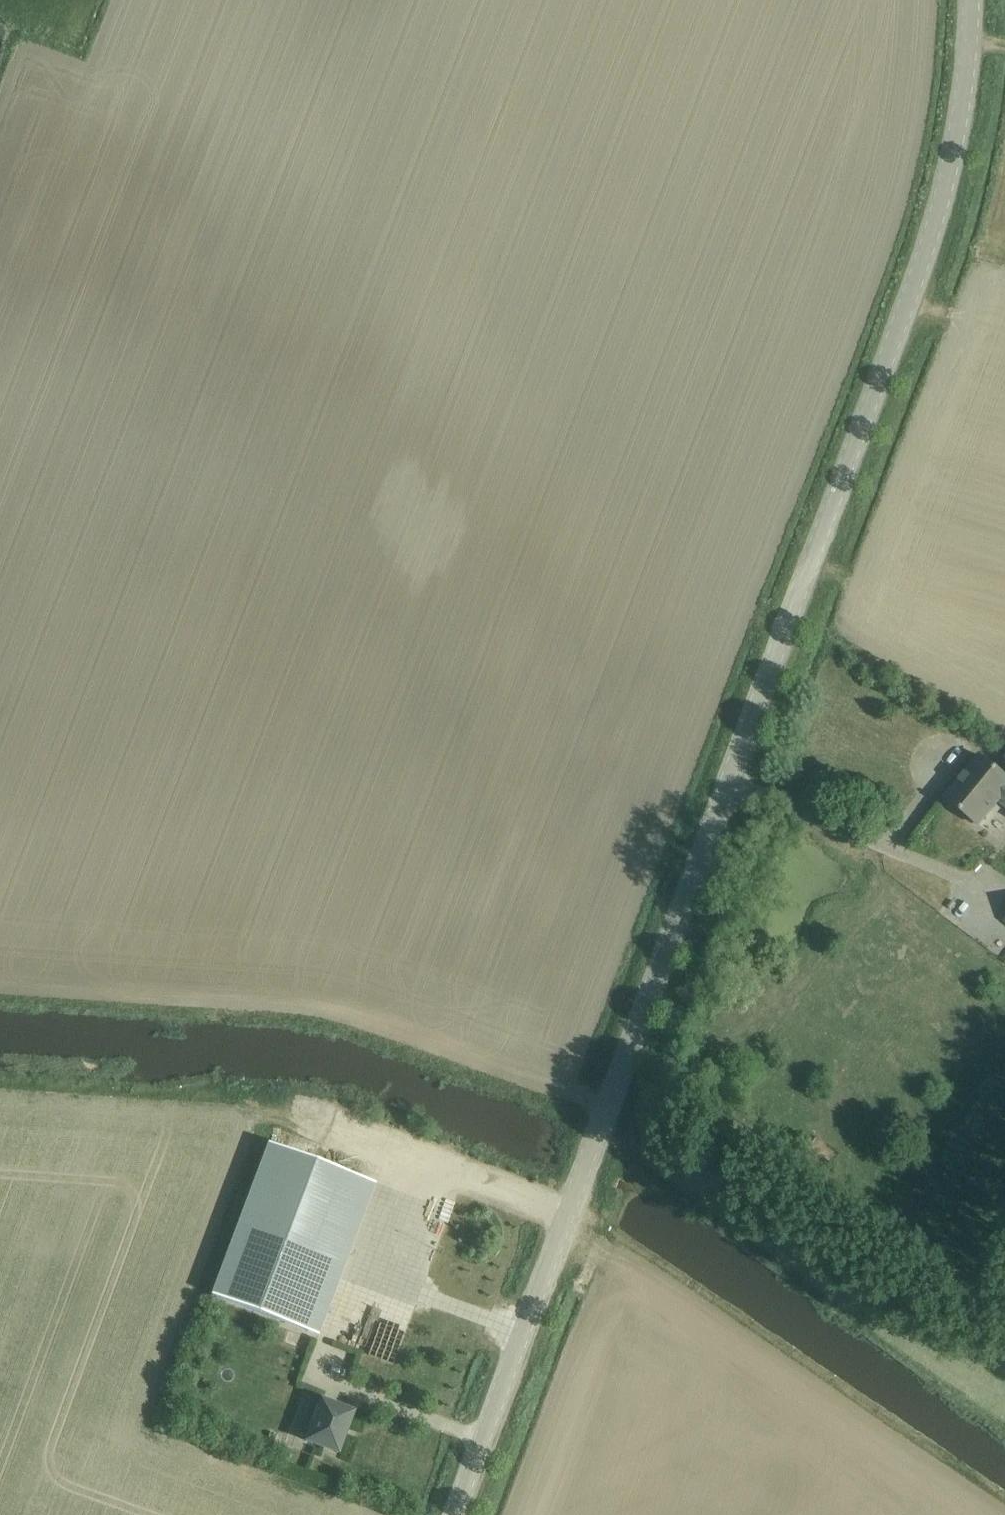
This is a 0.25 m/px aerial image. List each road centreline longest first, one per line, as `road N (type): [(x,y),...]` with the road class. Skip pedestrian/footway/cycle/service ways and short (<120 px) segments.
road 1 (tertiary): [(458,1514),(727,782),(902,339),(968,127),(977,0)]

